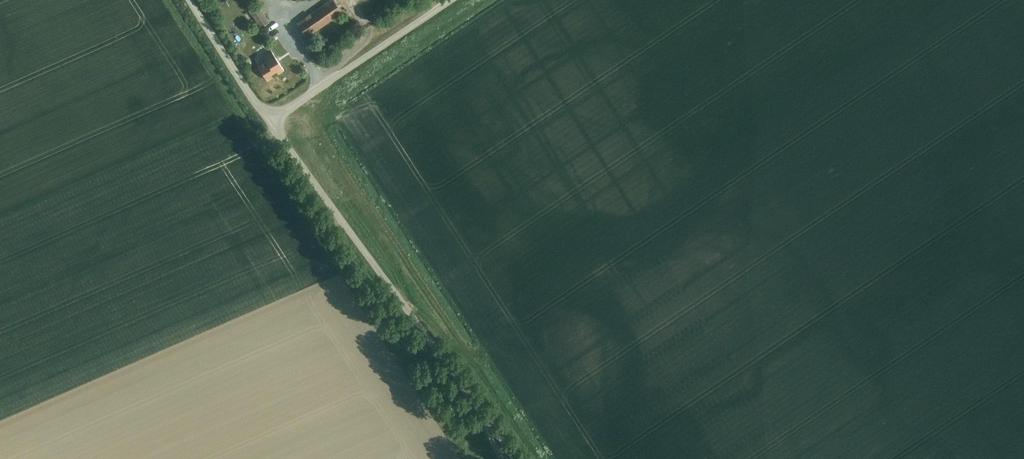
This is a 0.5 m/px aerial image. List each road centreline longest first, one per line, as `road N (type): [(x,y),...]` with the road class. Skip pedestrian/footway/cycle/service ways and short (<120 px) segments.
road 1 (unclassified): [(506,458),(269,122)]
road 2 (unclassified): [(269,122),(448,0)]
road 3 (unclassified): [(269,122),(192,0)]

